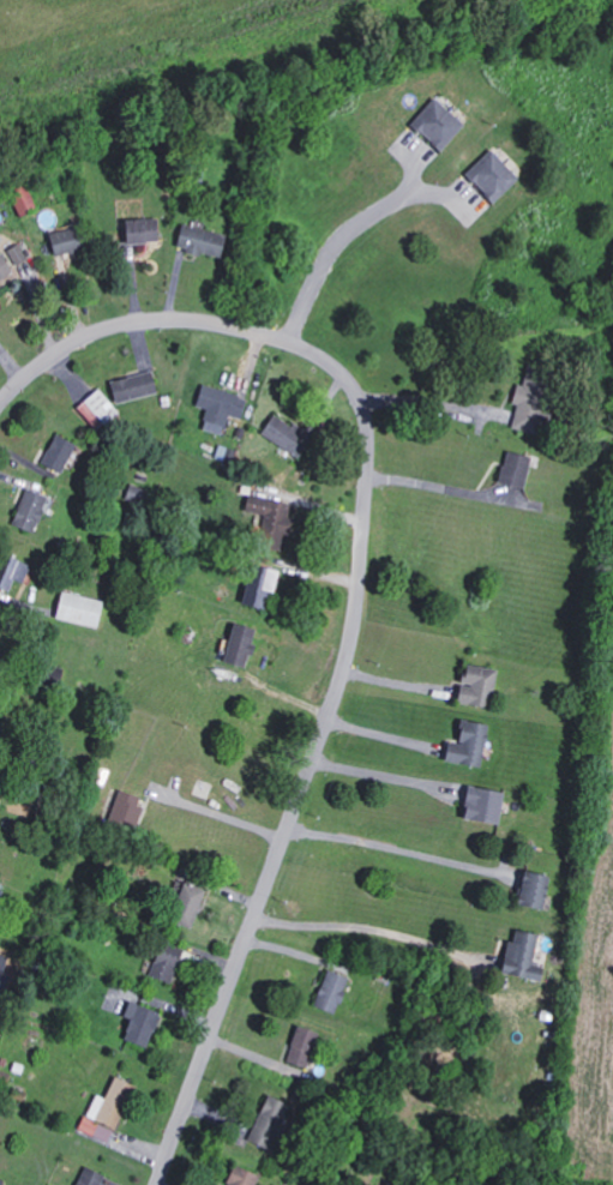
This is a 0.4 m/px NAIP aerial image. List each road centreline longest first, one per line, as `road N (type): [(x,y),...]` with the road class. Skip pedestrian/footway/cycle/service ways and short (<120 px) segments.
road 1 (residential): [(0,412),(55,359),(127,327),(235,330),(324,365),(350,390),(367,439),(359,595),(339,687),(158,1184)]

